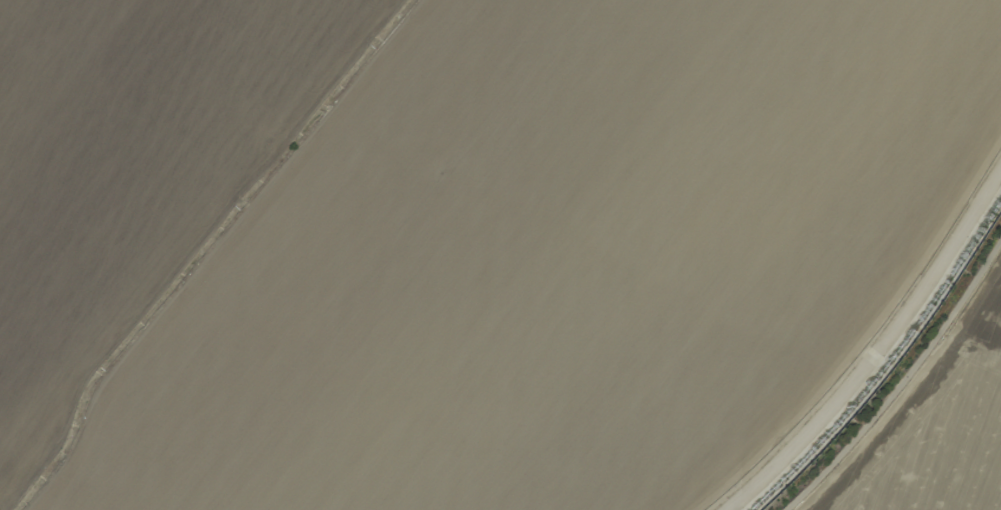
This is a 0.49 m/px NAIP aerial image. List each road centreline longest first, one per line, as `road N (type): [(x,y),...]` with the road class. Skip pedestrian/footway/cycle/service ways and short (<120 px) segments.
road 1 (track): [(1000,264),(807,509)]

